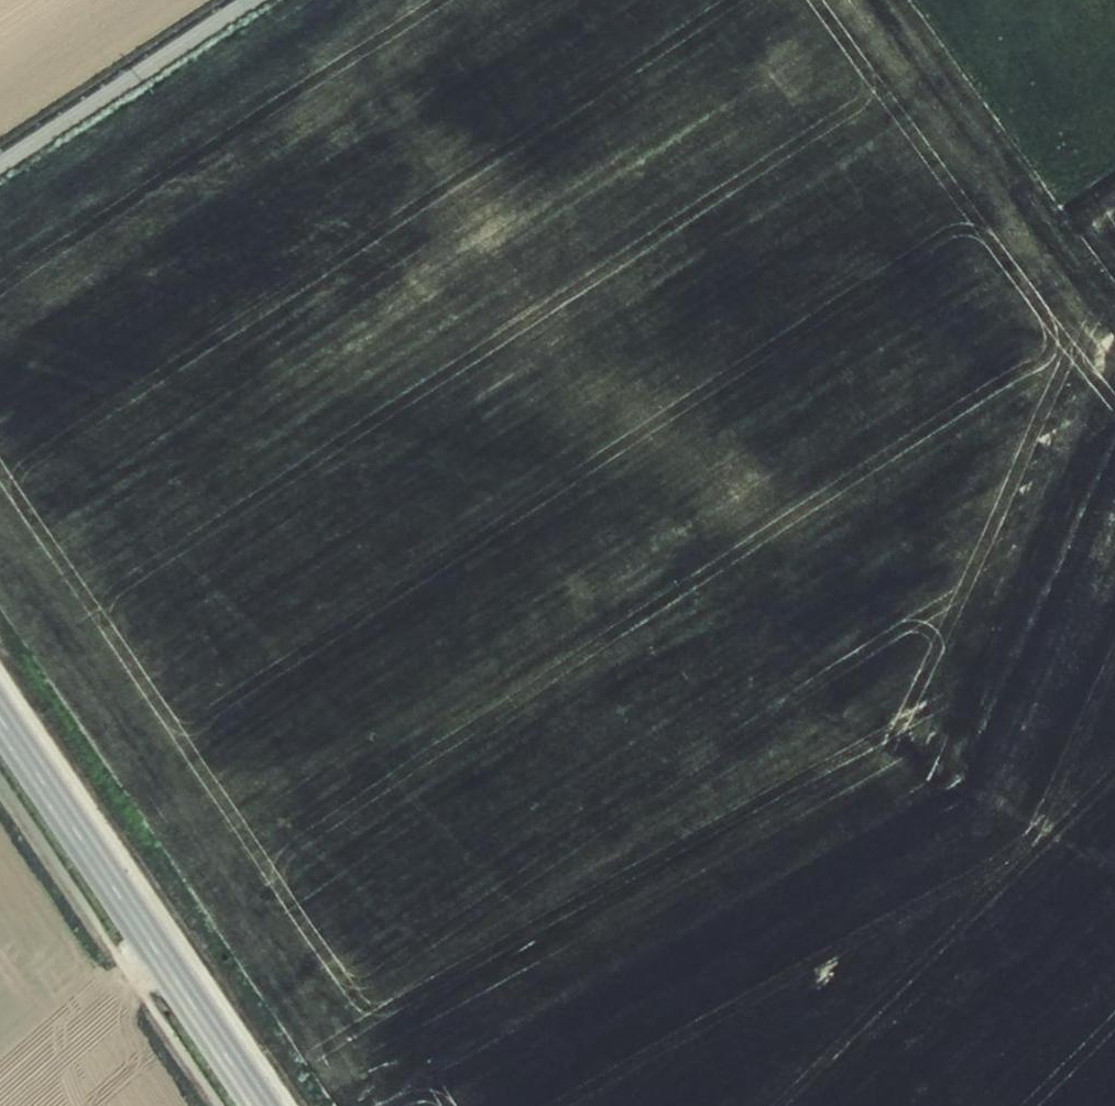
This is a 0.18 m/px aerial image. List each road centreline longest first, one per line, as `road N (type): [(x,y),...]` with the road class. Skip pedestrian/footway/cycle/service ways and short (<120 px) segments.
road 1 (secondary): [(261,1105),(0,718)]
road 2 (residential): [(0,164),(253,0)]

